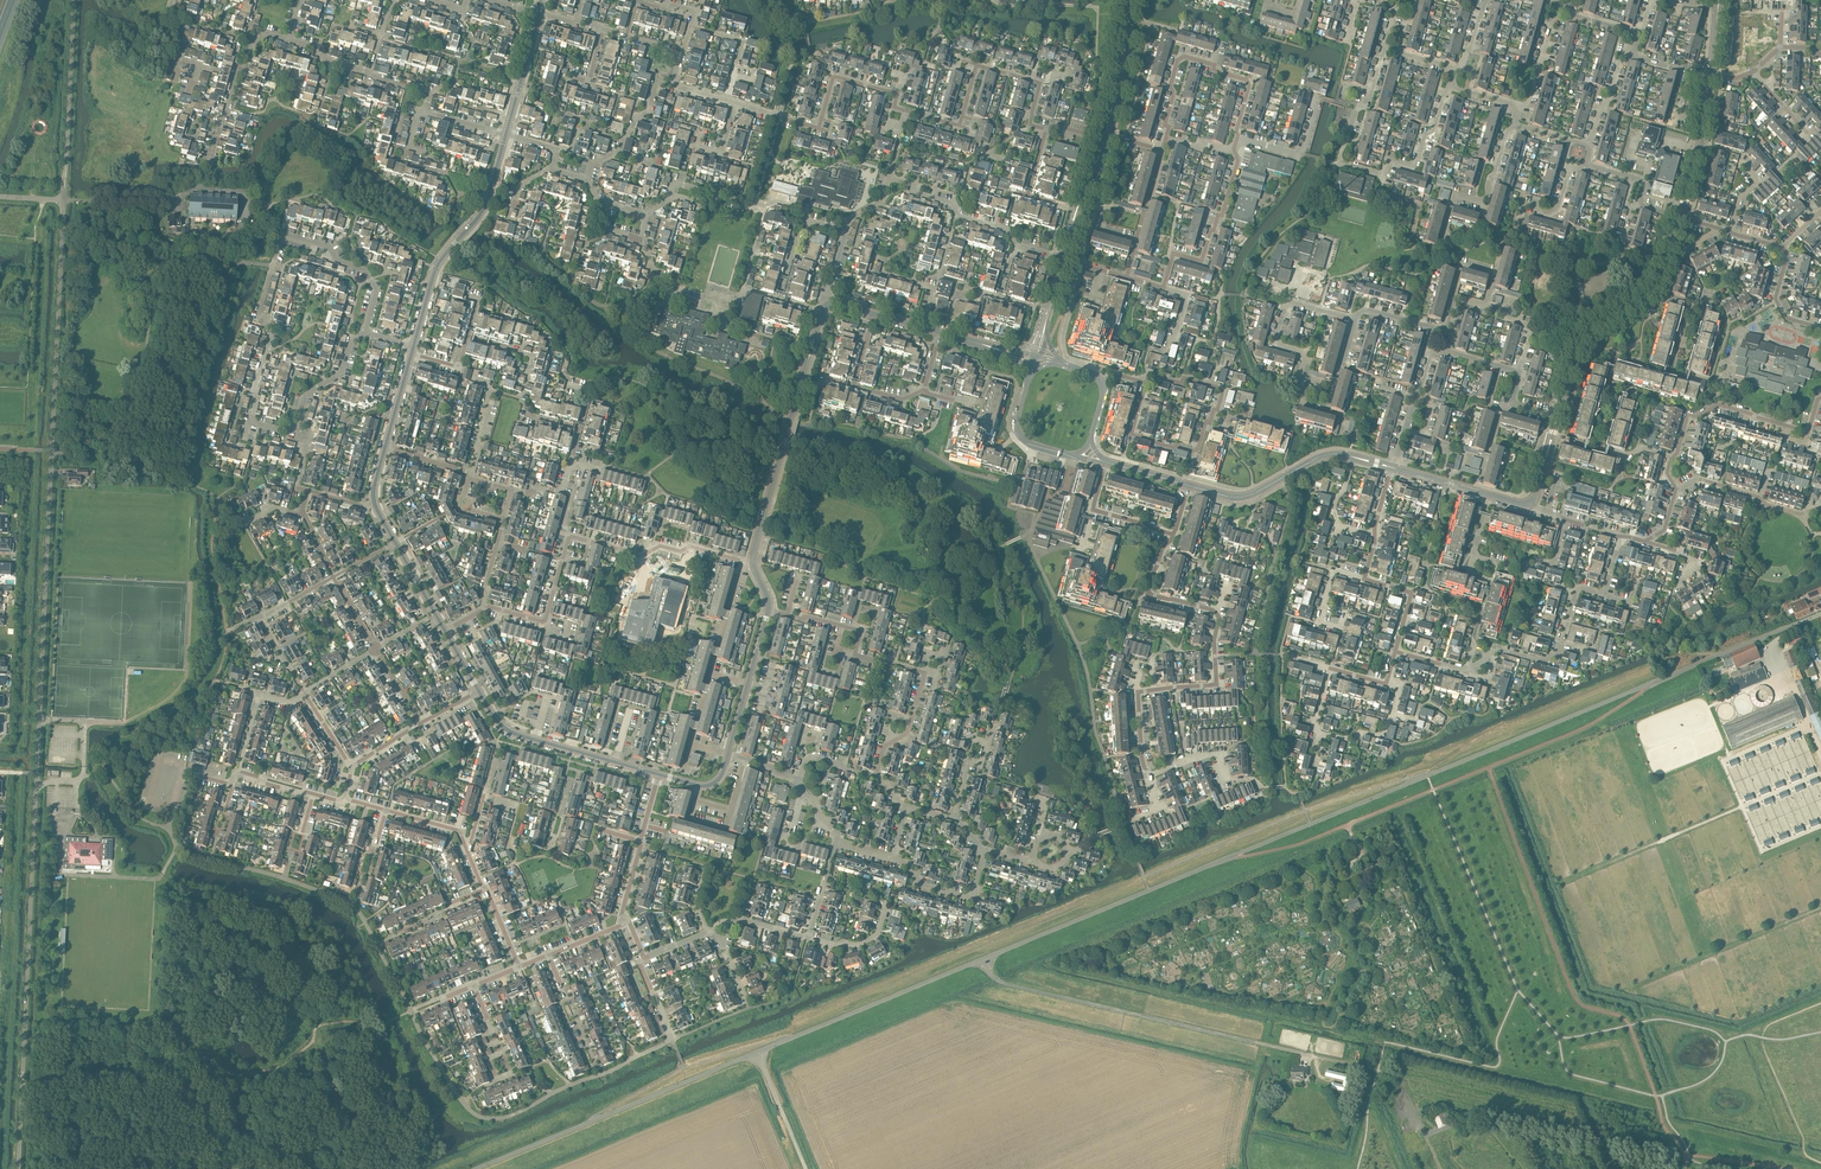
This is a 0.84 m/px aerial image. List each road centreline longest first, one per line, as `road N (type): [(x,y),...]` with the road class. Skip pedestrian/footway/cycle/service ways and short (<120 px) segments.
road 1 (unclassified): [(476,1168),(1649,683)]
road 2 (unclassified): [(64,200),(22,1088)]
road 3 (track): [(1121,972),(1367,870),(1357,917),(1371,931),(1401,1029),(1413,1039)]
road 4 (track): [(1820,772),(1566,880)]
road 5 (tertiary): [(752,564),(825,304)]
road 6 (residential): [(741,561),(689,547),(660,545),(642,556),(571,536),(544,622)]
road 7 (residential): [(1354,319),(1327,412),(1302,405),(1303,357),(1277,342),(1286,307)]
road 8 (tertiary): [(413,347),(437,266),(483,212),(506,135)]
road 9 (track): [(1328,885),(1314,926),(1171,985)]
road 10 (residential): [(249,422),(269,342),(259,315),(282,234)]
road 11 (track): [(1367,870),(1440,1040)]
road 12 (unclassified): [(1820,613),(1649,683)]
road 13 (residential): [(1041,82),(976,65),(959,126),(908,111)]
road 14 (residential): [(1162,288),(1172,253),(1201,262),(1223,215),(1235,152)]
road 15 (residential): [(1448,86),(1416,165),(1388,160),(1384,176),(1338,164)]
road 16 (residential): [(1440,247),(1456,194),(1483,202),(1514,125)]
road 17 (residential): [(249,422),(288,427),(306,395),(344,370),(353,340),(365,334)]
road 18 (residential): [(365,334),(376,289),(365,270),(338,262),(328,246),(282,234)]
road 19 (track): [(1320,919),(1342,939),(1340,950),(1228,994)]
road 20 (residential): [(1210,421),(1192,452),(1131,434),(1147,383)]
road 21 (residential): [(1016,245),(1005,229),(956,215),(953,203),(888,178)]
road 22 (tertiary): [(1188,485),(1245,497),(1329,455)]
road 23 (tertiary): [(1558,417),(1582,341),(1642,301)]
road 24 (residential): [(892,858),(908,862),(915,883),(972,898),(985,849)]
road 25 (tertiary): [(445,631),(374,503)]
road 26 (residential): [(208,177),(219,122),(254,41)]
road 27 (tertiary): [(1681,217),(1712,77)]
road 28 (tertiary): [(1033,358),(1017,434),(1073,455)]
road 29 (residential): [(1217,614),(1148,594),(1174,534)]
road 30 (tertiary): [(1109,135),(1128,0)]
road 31 (residential): [(1338,164),(1357,105),(1367,108),(1385,49)]
road 32 (residential): [(599,1076),(548,955)]
road 33 (residential): [(1584,164),(1572,161),(1559,206),(1548,212),(1523,205),(1515,235)]
road 34 (residential): [(1318,98),(1302,155),(1237,137)]
road 35 (residential): [(1346,613),(1341,629),(1318,624),(1333,571),(1363,579)]
road 36 (tertiary): [(1062,257),(1108,140)]
road 37 (tertiary): [(506,135),(539,14)]
road 38 (residential): [(1476,555),(1514,567),(1555,561),(1567,521)]
road 39 (residential): [(808,221),(800,207),(777,201),(765,209),(700,189)]
road 40 (residential): [(819,128),(833,75),(897,95)]
road 41 (residential): [(1166,139),(1179,58),(1215,65)]

